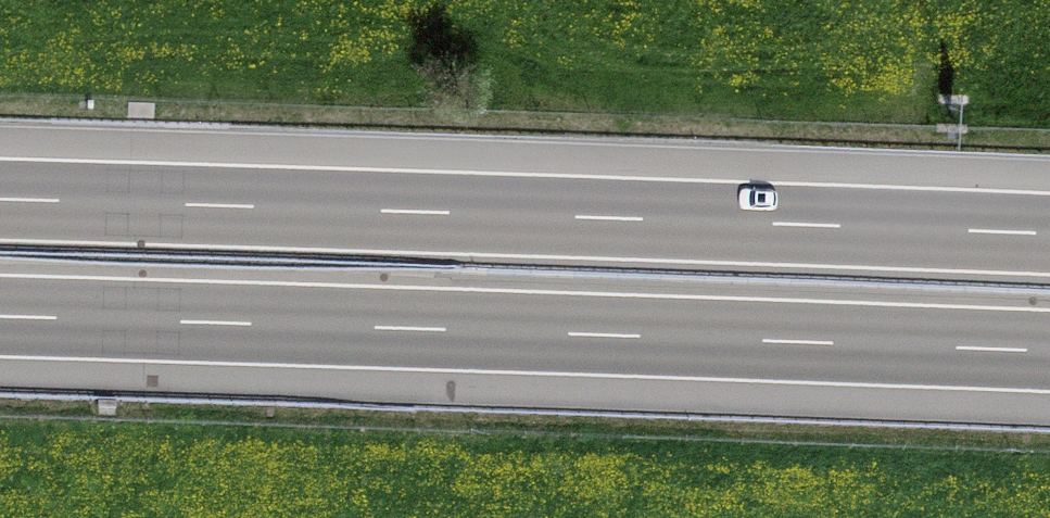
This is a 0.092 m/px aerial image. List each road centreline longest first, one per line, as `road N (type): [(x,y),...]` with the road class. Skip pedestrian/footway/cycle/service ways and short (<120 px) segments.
road 1 (motorway): [(0,317),(1049,353)]
road 2 (motorway): [(1049,232),(0,197)]

